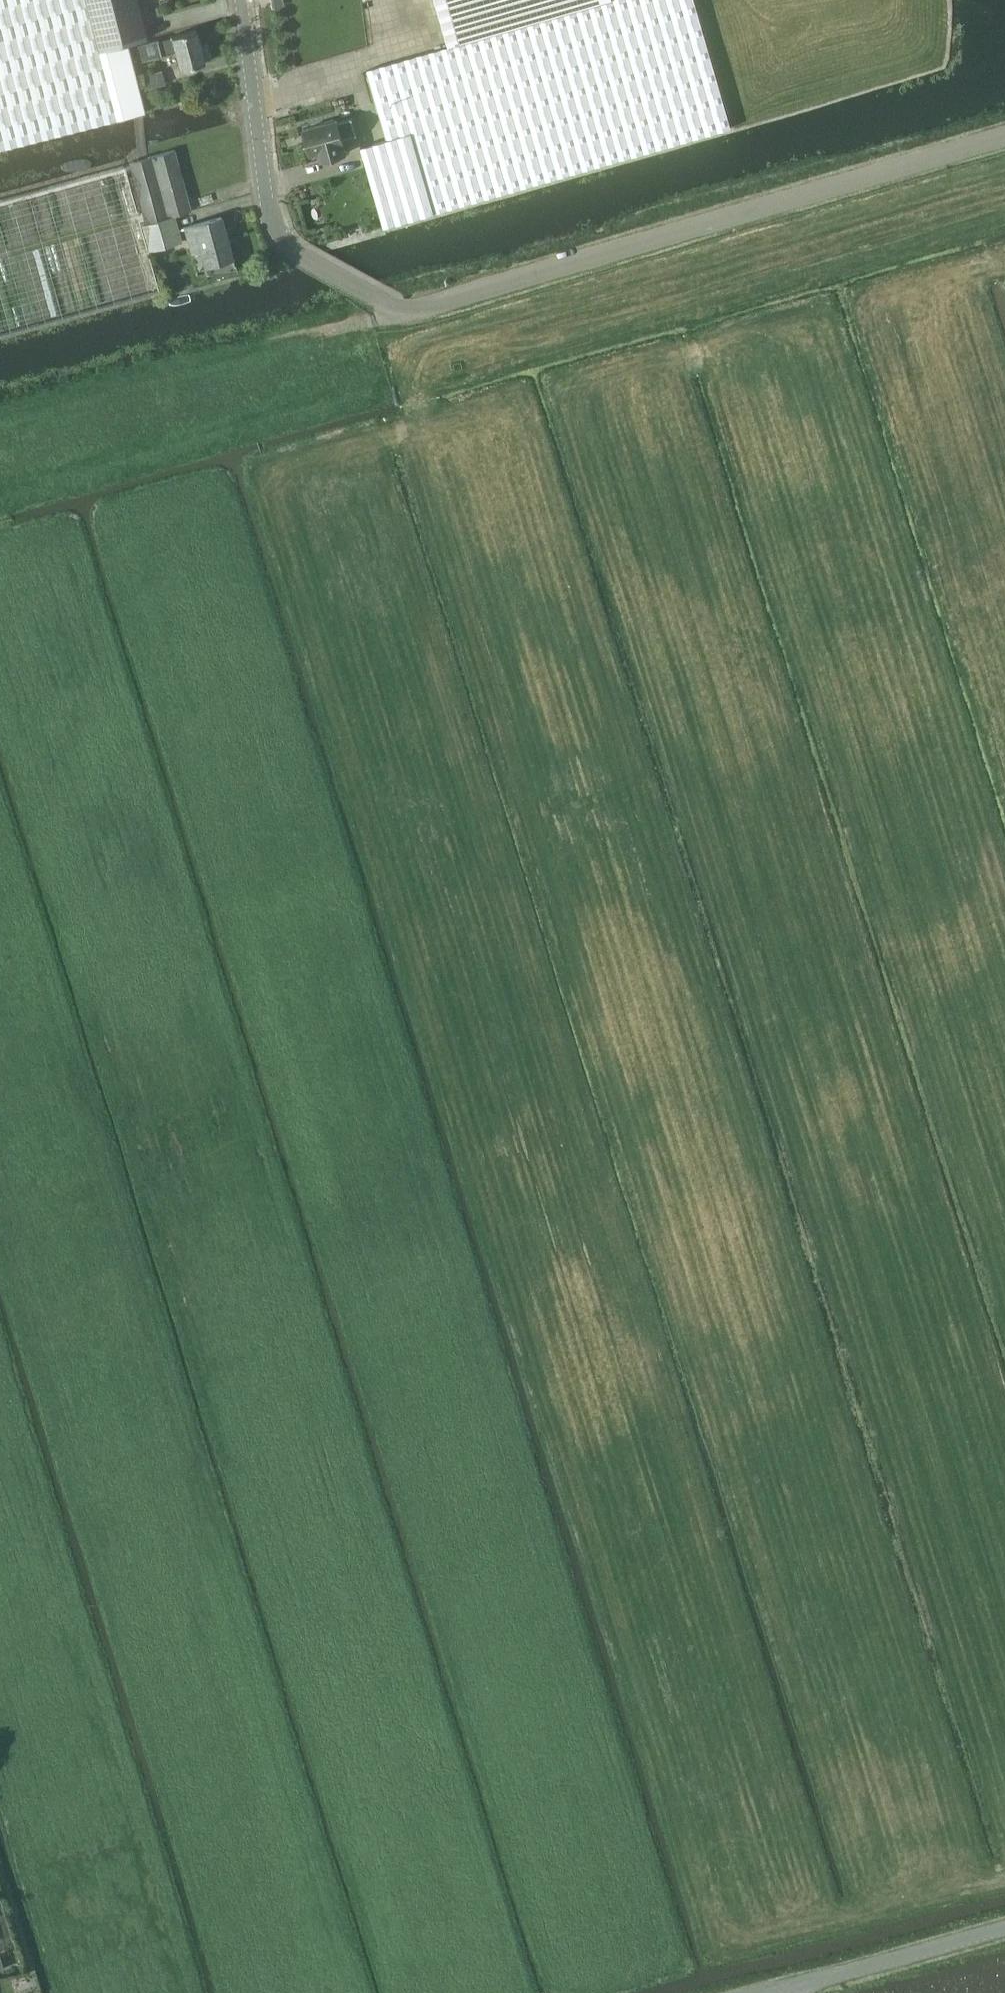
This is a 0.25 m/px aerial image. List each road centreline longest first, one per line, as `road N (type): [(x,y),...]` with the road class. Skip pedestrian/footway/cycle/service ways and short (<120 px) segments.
road 1 (residential): [(381,298),(403,309),(430,305),(1004,137)]
road 2 (residential): [(381,298),(293,250),(267,206),(241,0)]
road 3 (unclassified): [(776,1992),(1004,1929)]

